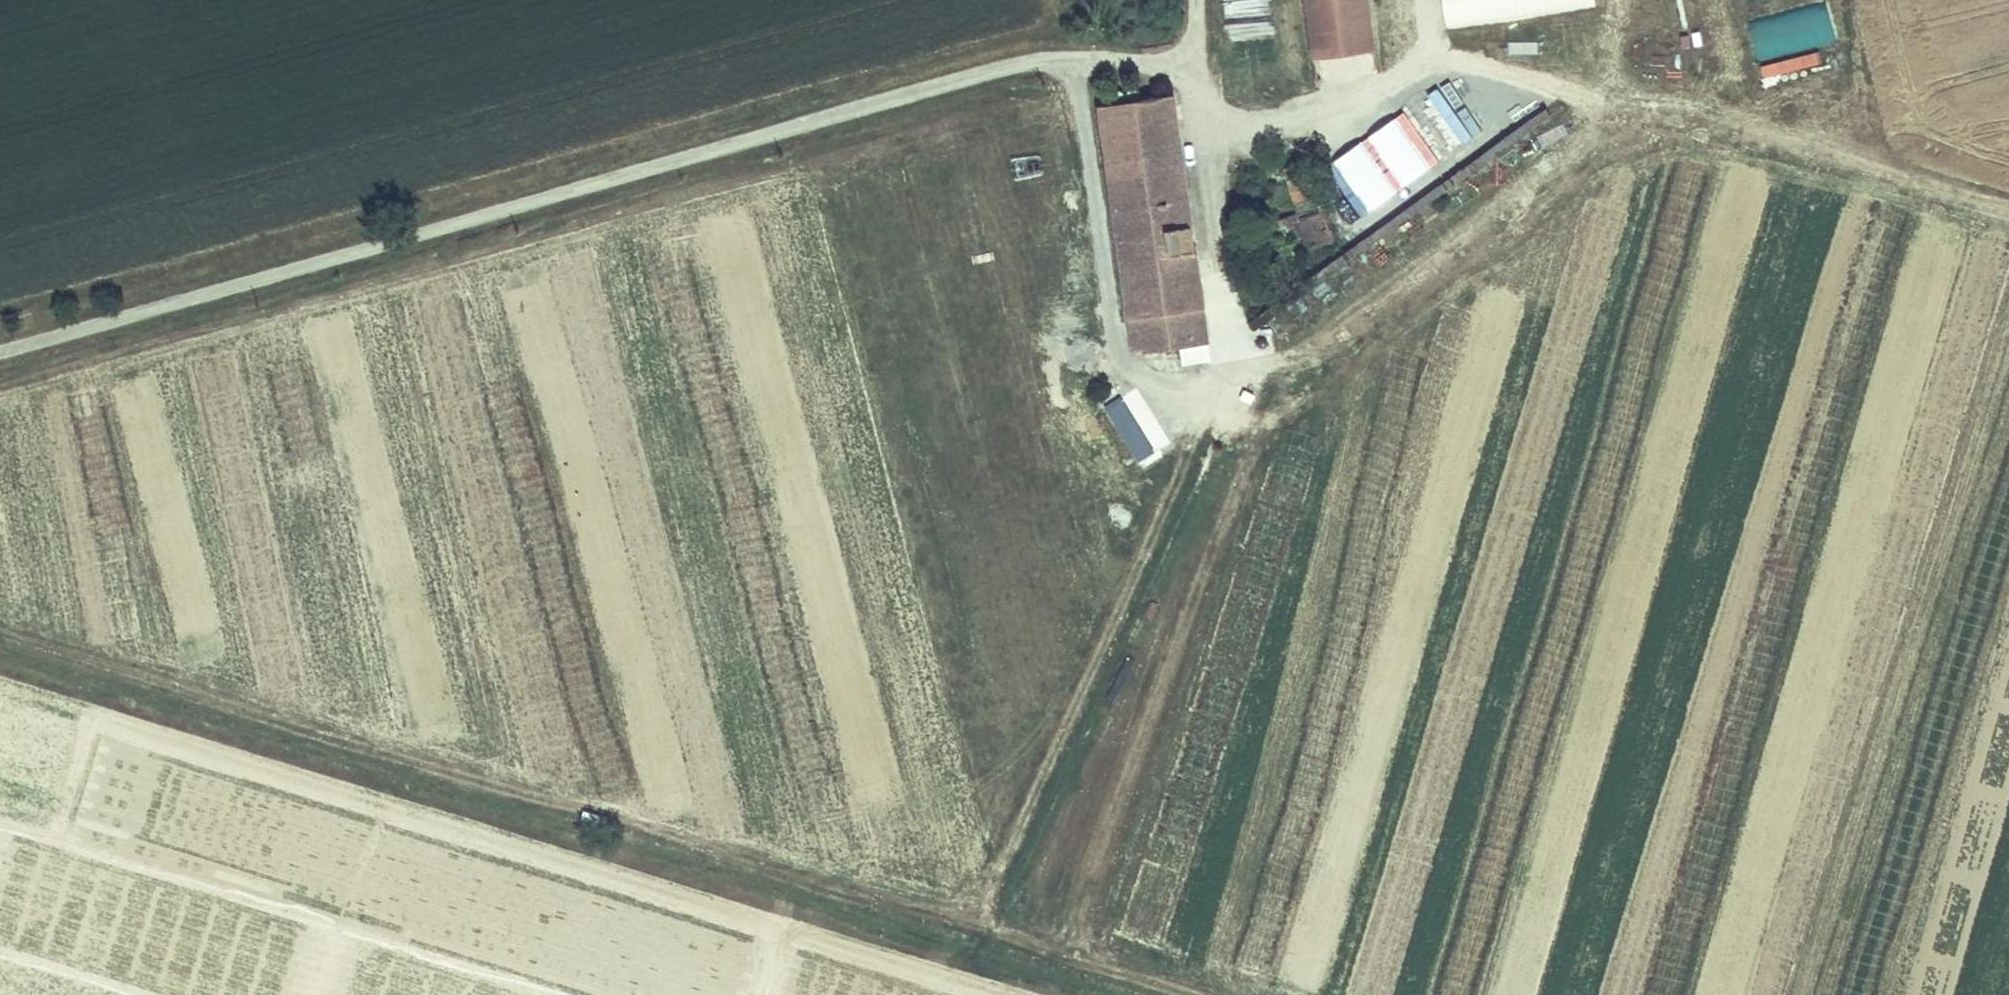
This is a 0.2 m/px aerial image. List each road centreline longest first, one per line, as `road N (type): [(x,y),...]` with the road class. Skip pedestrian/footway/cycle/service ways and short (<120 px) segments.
road 1 (track): [(1062,56),(1189,58),(1223,119),(1275,122),(1365,98),(1423,63),(1530,69),(1597,105),(1673,100),(2008,206)]
road 2 (track): [(0,629),(973,934)]
road 3 (track): [(1062,56),(1116,360),(1148,386),(1232,377),(1353,329),(1452,252),(1585,130),(1597,105)]
road 4 (track): [(973,934),(1232,377),(1223,119)]
road 5 (track): [(1181,994),(973,934)]

